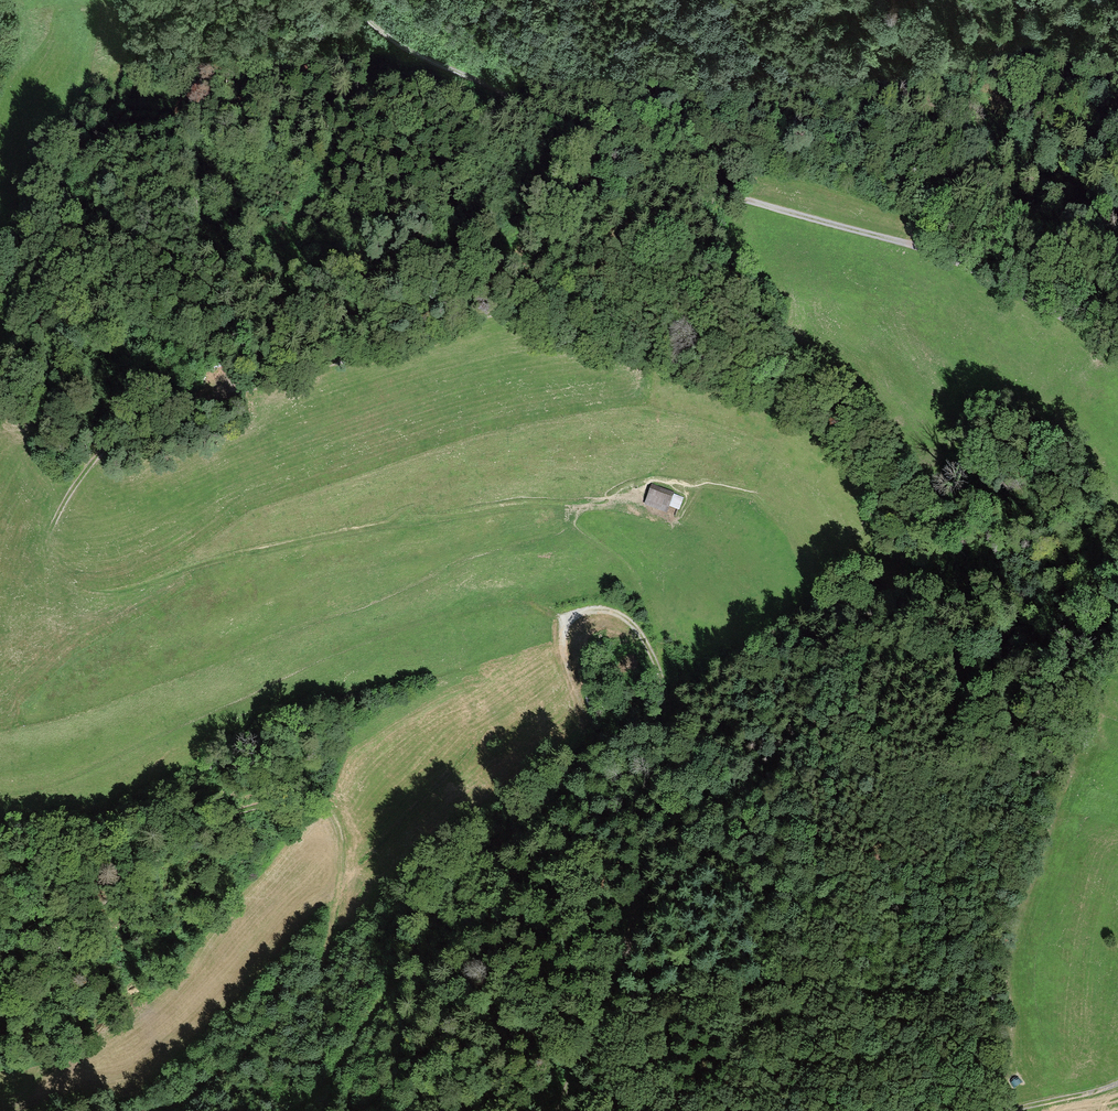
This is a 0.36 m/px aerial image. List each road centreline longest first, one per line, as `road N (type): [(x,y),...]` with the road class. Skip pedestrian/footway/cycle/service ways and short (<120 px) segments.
road 1 (track): [(623,407),(456,437),(153,540),(83,548),(53,527),(88,466),(119,441),(245,388),(501,310),(545,270),(575,199),(616,182),(672,177)]
road 2 (track): [(557,1110),(611,989),(666,782),(659,679),(637,625),(611,608),(586,609),(565,630),(567,660),(592,729),(585,763),(550,808),(447,901),(298,1110)]
road 3 (track): [(633,505),(525,508),(337,536),(116,593),(82,590),(66,579),(51,553),(53,527)]
road 4 (track): [(347,0),(405,49),(672,177),(737,196)]

